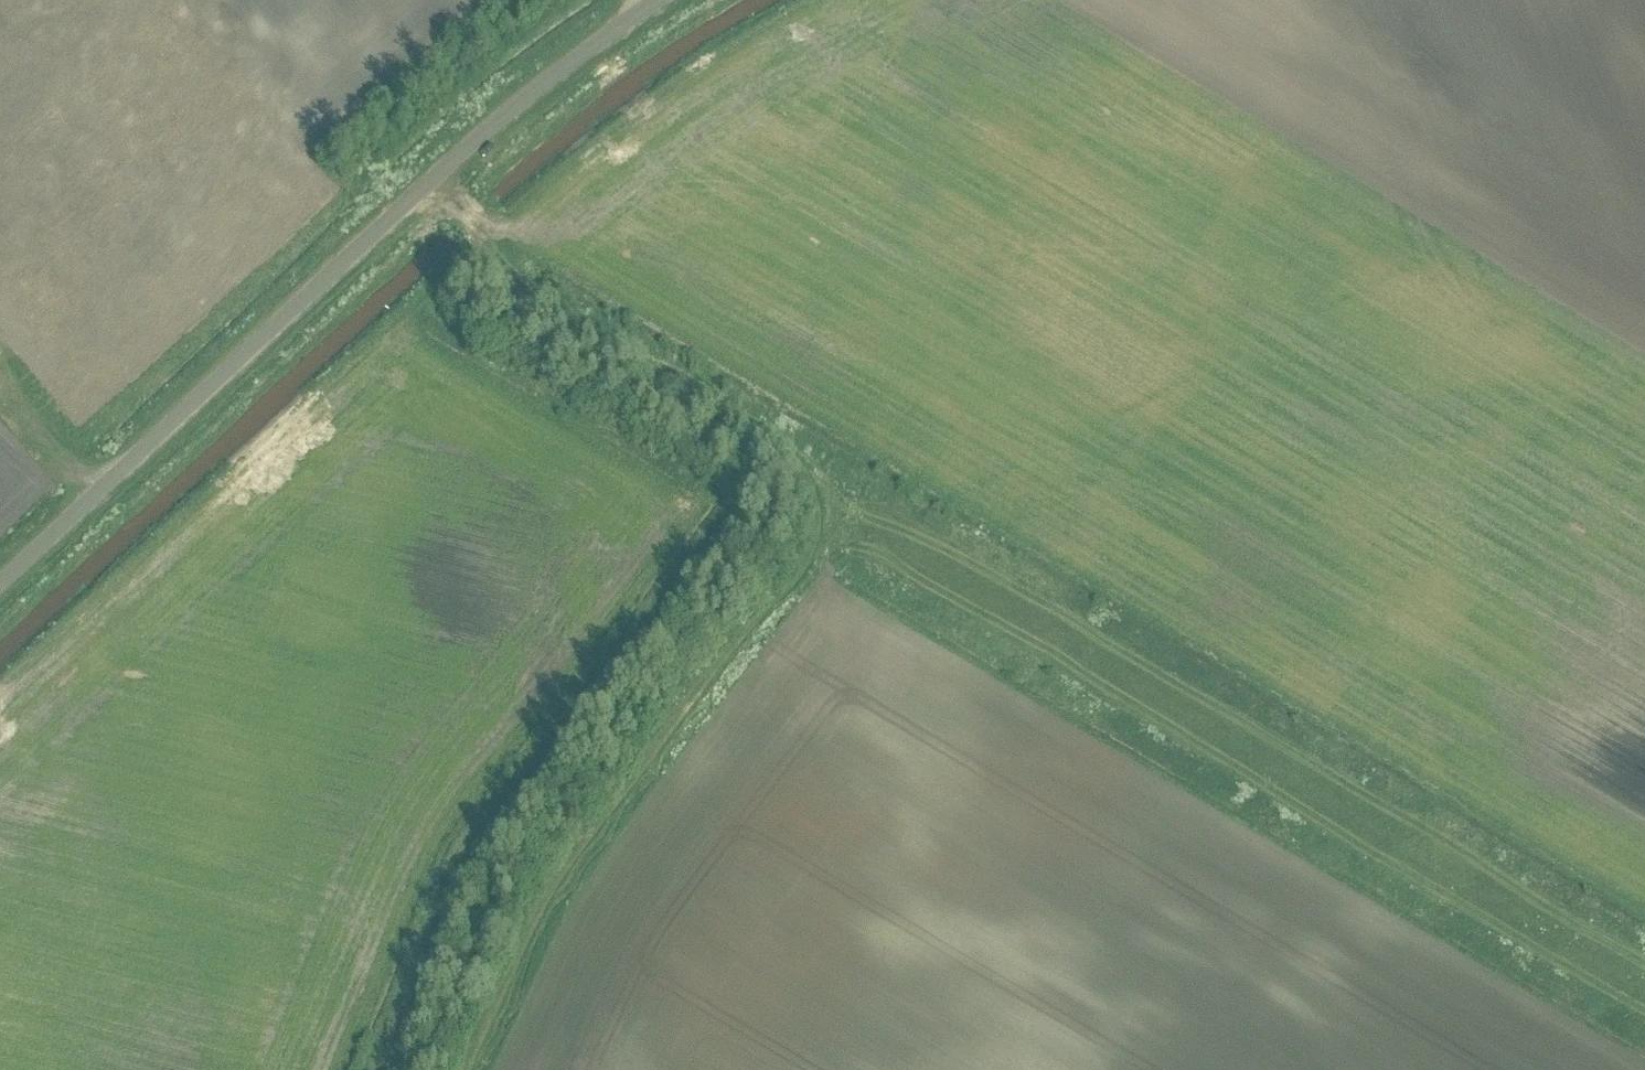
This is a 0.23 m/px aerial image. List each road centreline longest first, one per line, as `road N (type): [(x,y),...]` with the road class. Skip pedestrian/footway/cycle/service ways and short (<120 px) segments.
road 1 (unclassified): [(0,584),(432,179),(659,0)]

